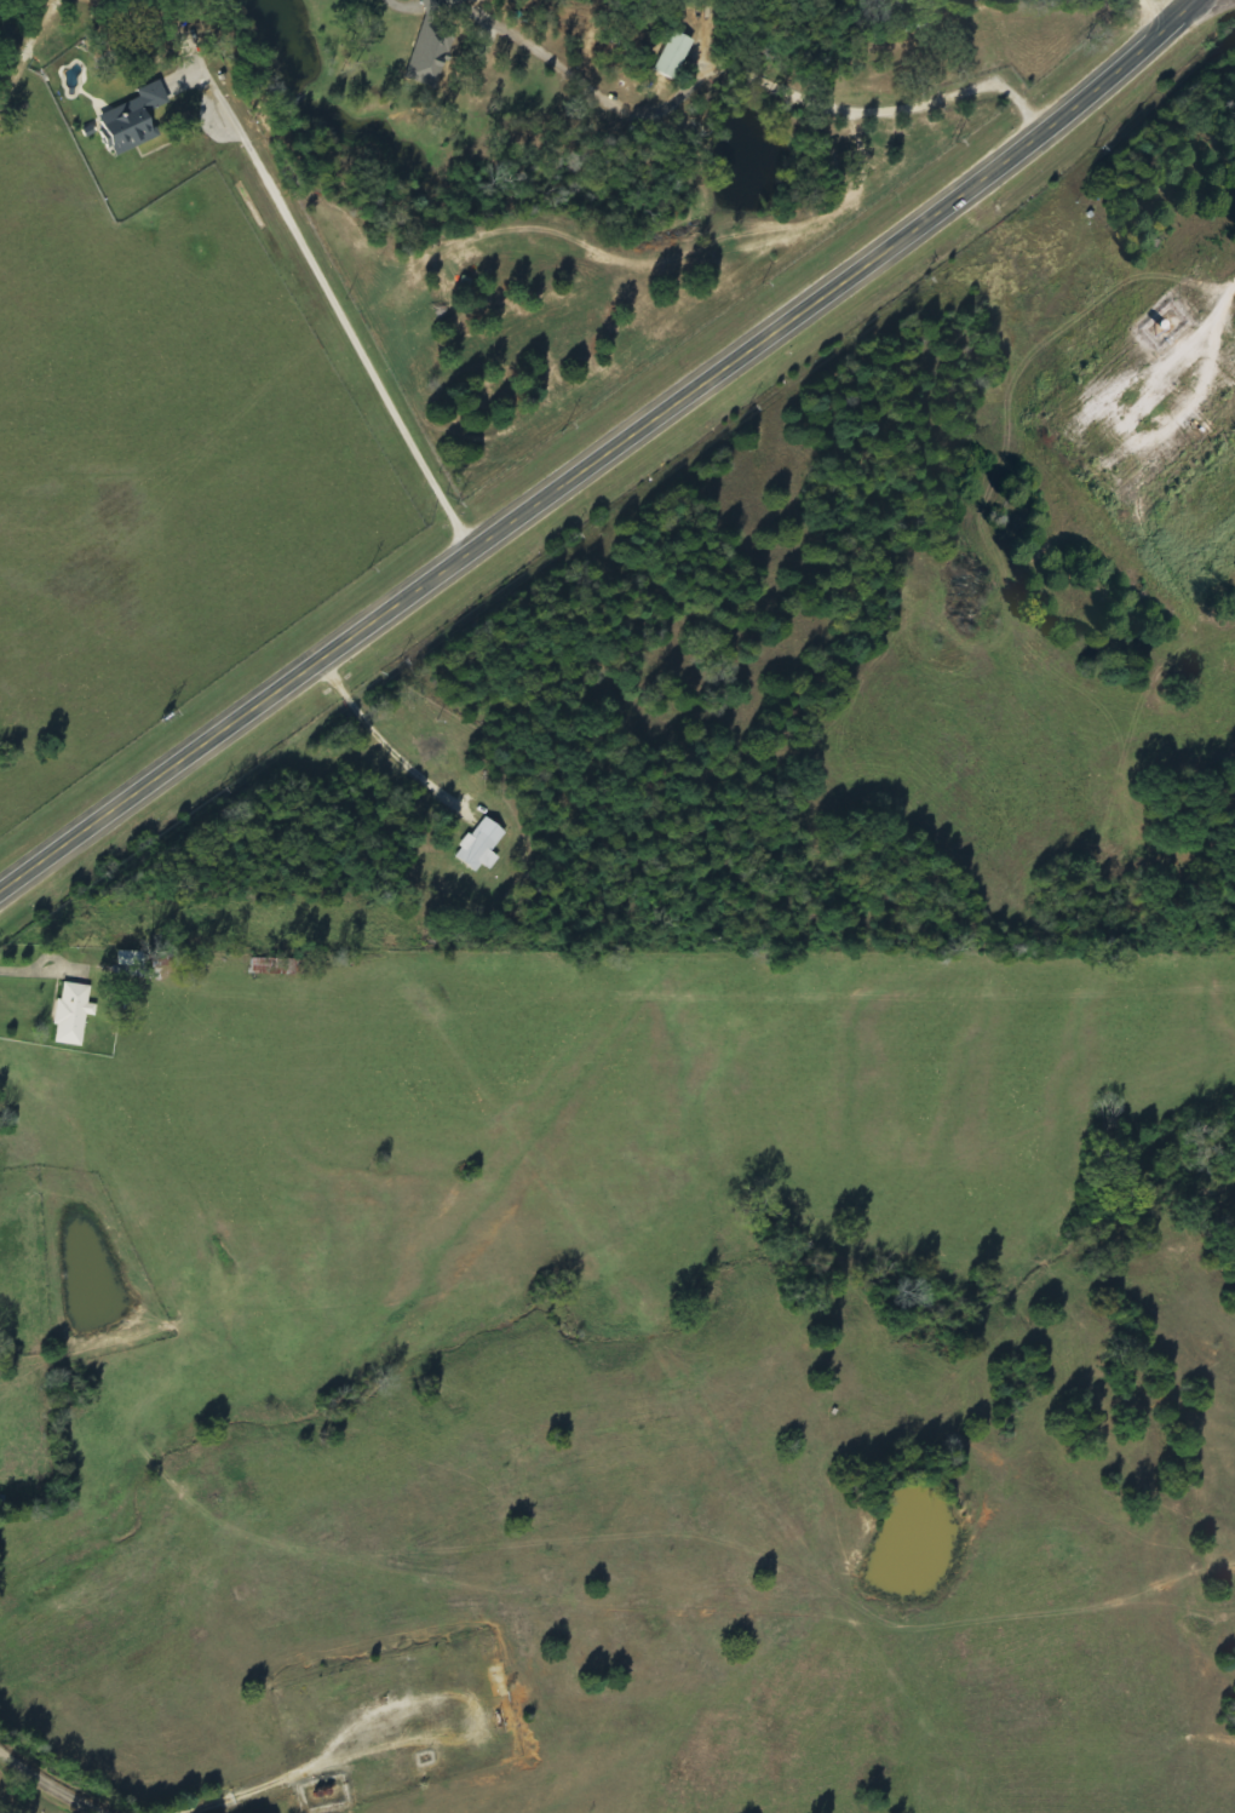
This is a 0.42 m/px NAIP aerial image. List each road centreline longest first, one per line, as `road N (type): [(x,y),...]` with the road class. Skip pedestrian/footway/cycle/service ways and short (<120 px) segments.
road 1 (primary): [(1206,0),(1061,137),(0,899)]
road 2 (residential): [(167,1812),(131,1807),(0,1712)]

